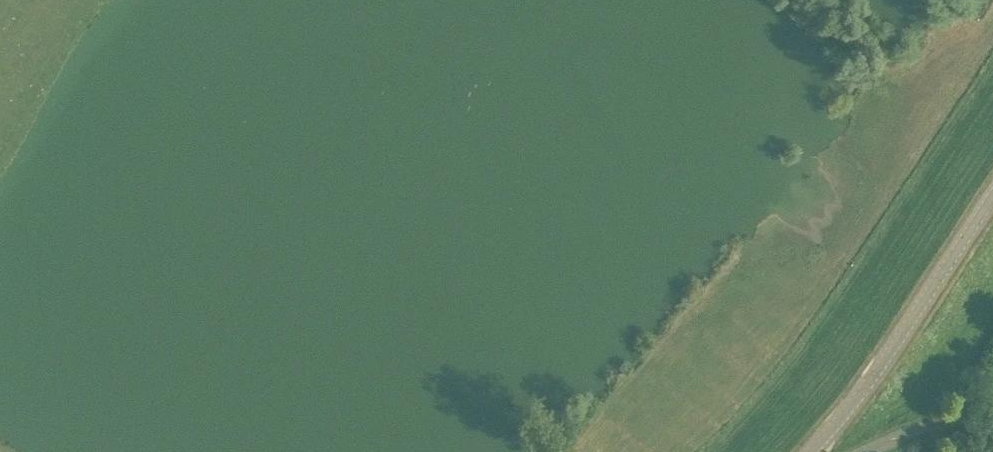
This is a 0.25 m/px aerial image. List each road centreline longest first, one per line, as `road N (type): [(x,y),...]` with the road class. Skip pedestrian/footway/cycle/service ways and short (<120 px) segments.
road 1 (unclassified): [(810,451),(992,195)]

